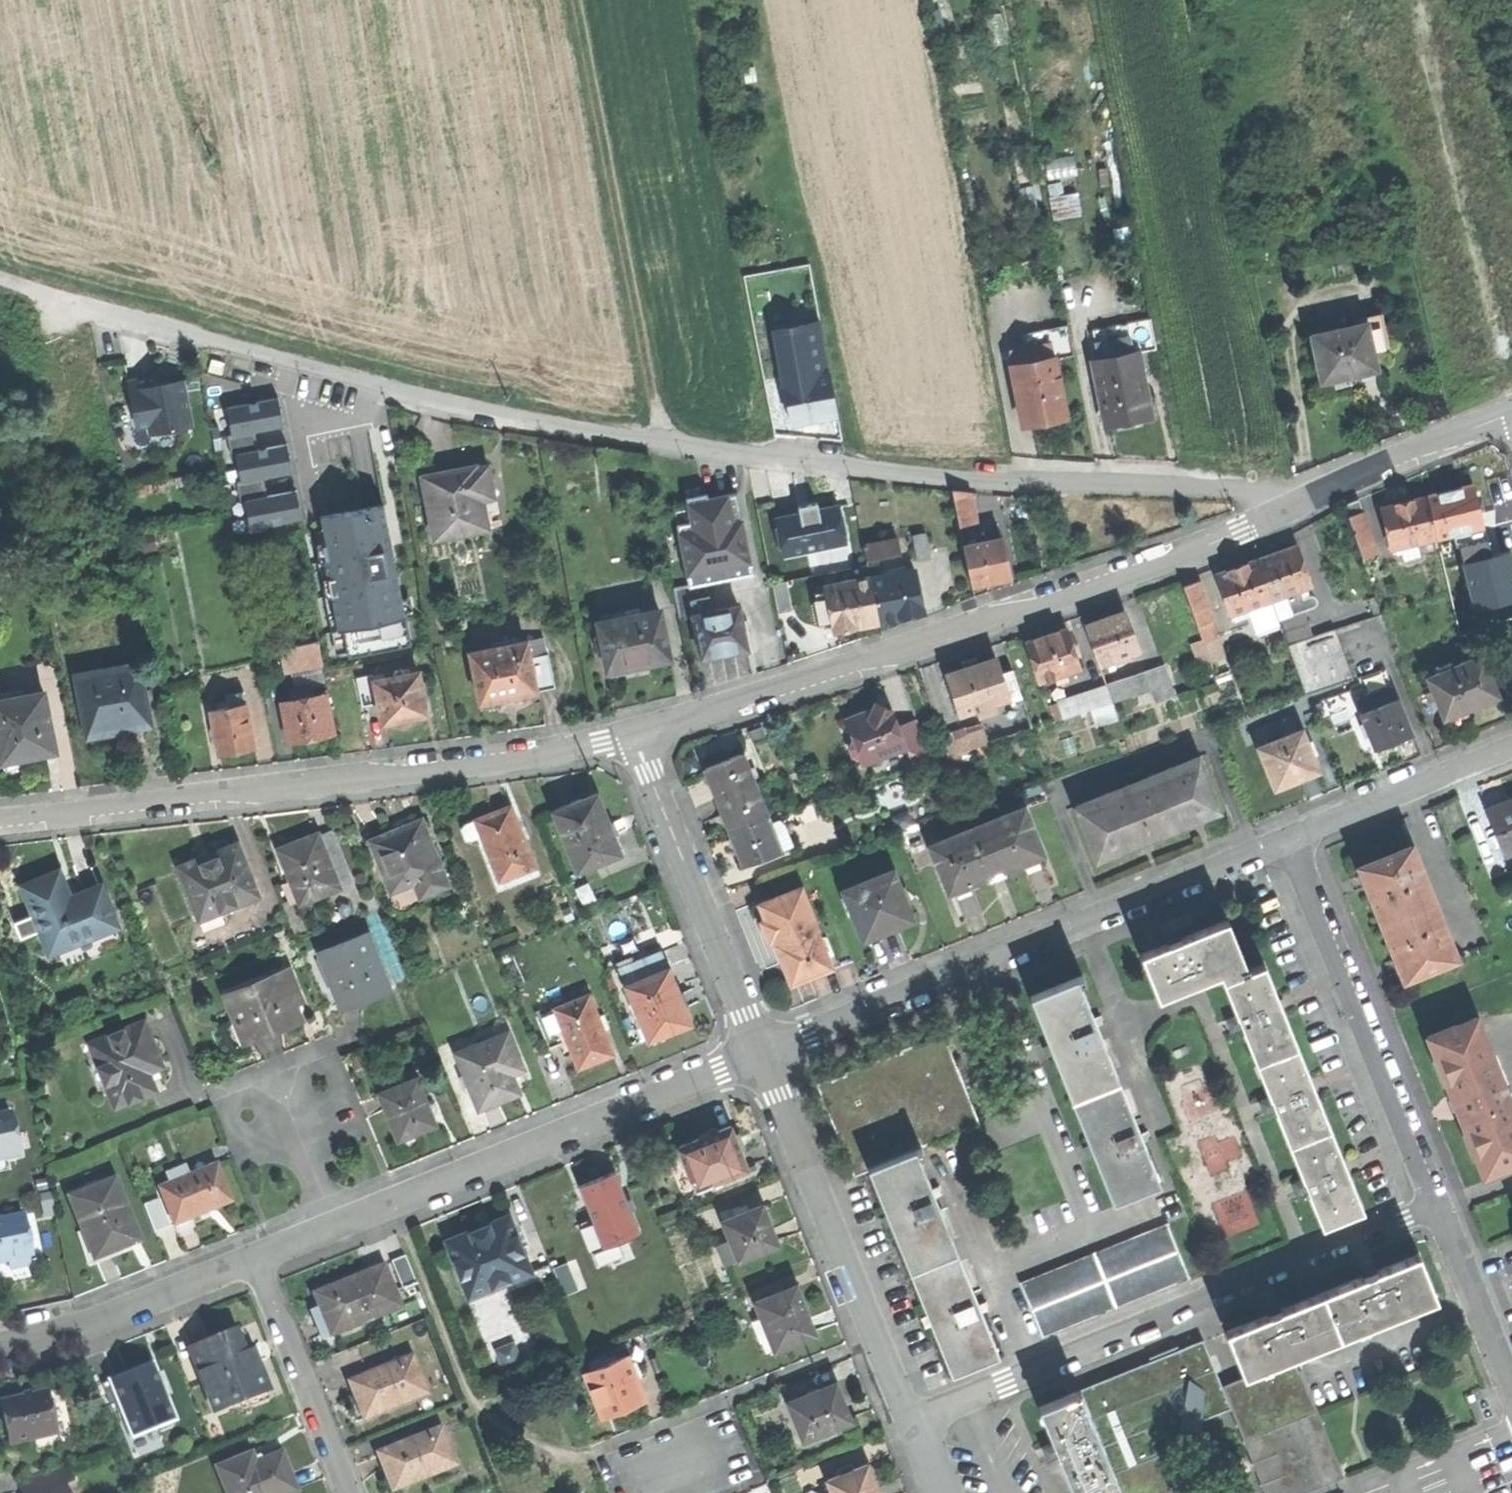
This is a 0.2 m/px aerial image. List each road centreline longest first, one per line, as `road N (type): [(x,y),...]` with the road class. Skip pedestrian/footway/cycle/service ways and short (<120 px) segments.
road 1 (unclassified): [(1279,513),(1244,495),(667,446),(469,411),(0,285)]
road 2 (residential): [(1279,513),(787,690),(630,735)]
road 3 (residential): [(630,735),(222,798),(0,819)]
road 4 (residential): [(760,1058),(1286,842)]
road 5 (residential): [(1438,1213),(969,1402)]
road 6 (track): [(667,446),(577,0)]
road 7 (residential): [(760,1058),(338,1224)]
road 8 (residential): [(1438,1213),(1286,842)]
road 9 (residential): [(911,1425),(760,1058)]
road 10 (residential): [(760,1058),(630,735)]
road 11 (residential): [(251,1258),(83,1324),(0,1344)]
road 12 (residential): [(251,1258),(349,1492)]
road 13 (residential): [(1511,412),(1279,513)]
road 14 (residential): [(1286,842),(1511,748)]
road 15 (residential): [(1511,1394),(1438,1213)]

